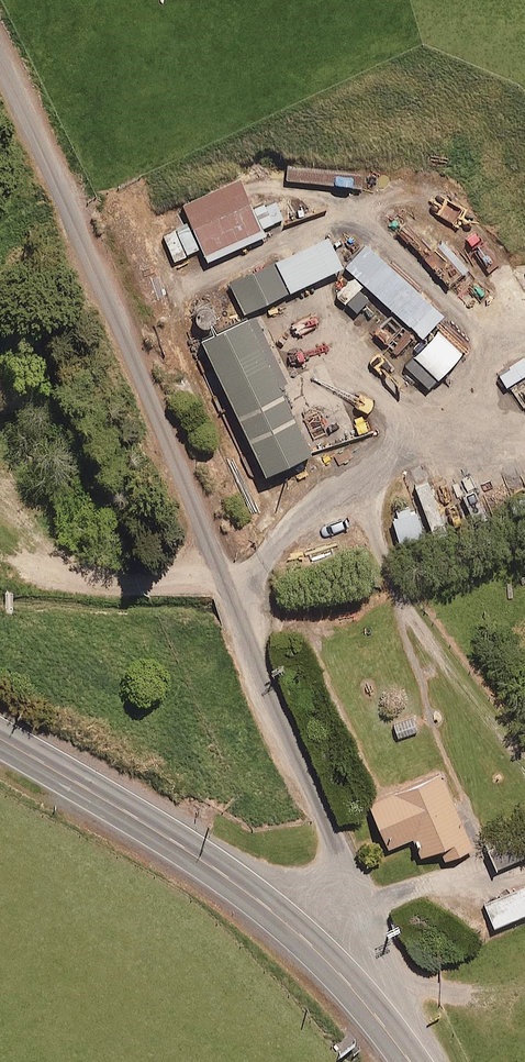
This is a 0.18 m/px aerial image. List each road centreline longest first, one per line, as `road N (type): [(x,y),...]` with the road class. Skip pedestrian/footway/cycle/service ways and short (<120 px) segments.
road 1 (primary): [(406,1061),(368,1008),(208,859),(0,737)]

